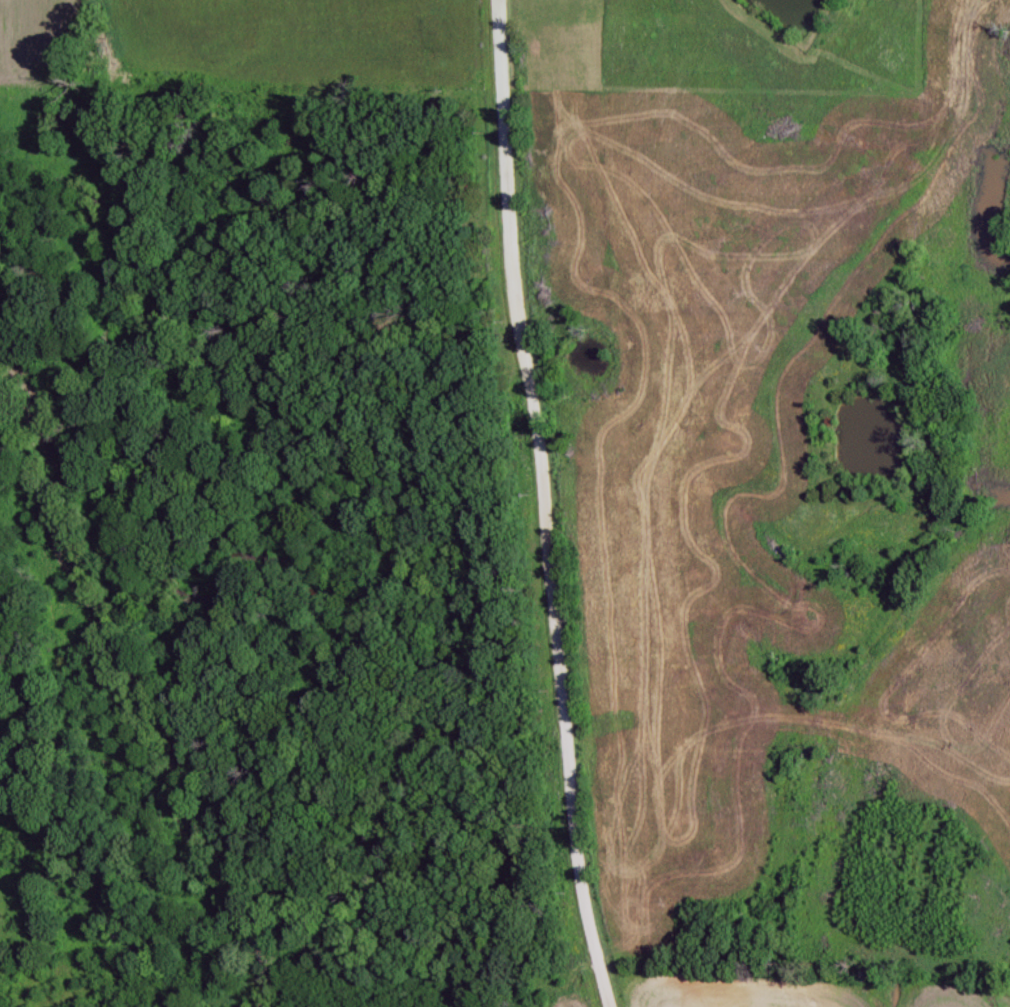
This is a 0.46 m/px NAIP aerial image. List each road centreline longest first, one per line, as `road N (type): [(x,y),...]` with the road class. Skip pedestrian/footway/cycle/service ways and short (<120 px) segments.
road 1 (residential): [(615,1006),(586,879),(522,273),(506,0)]

